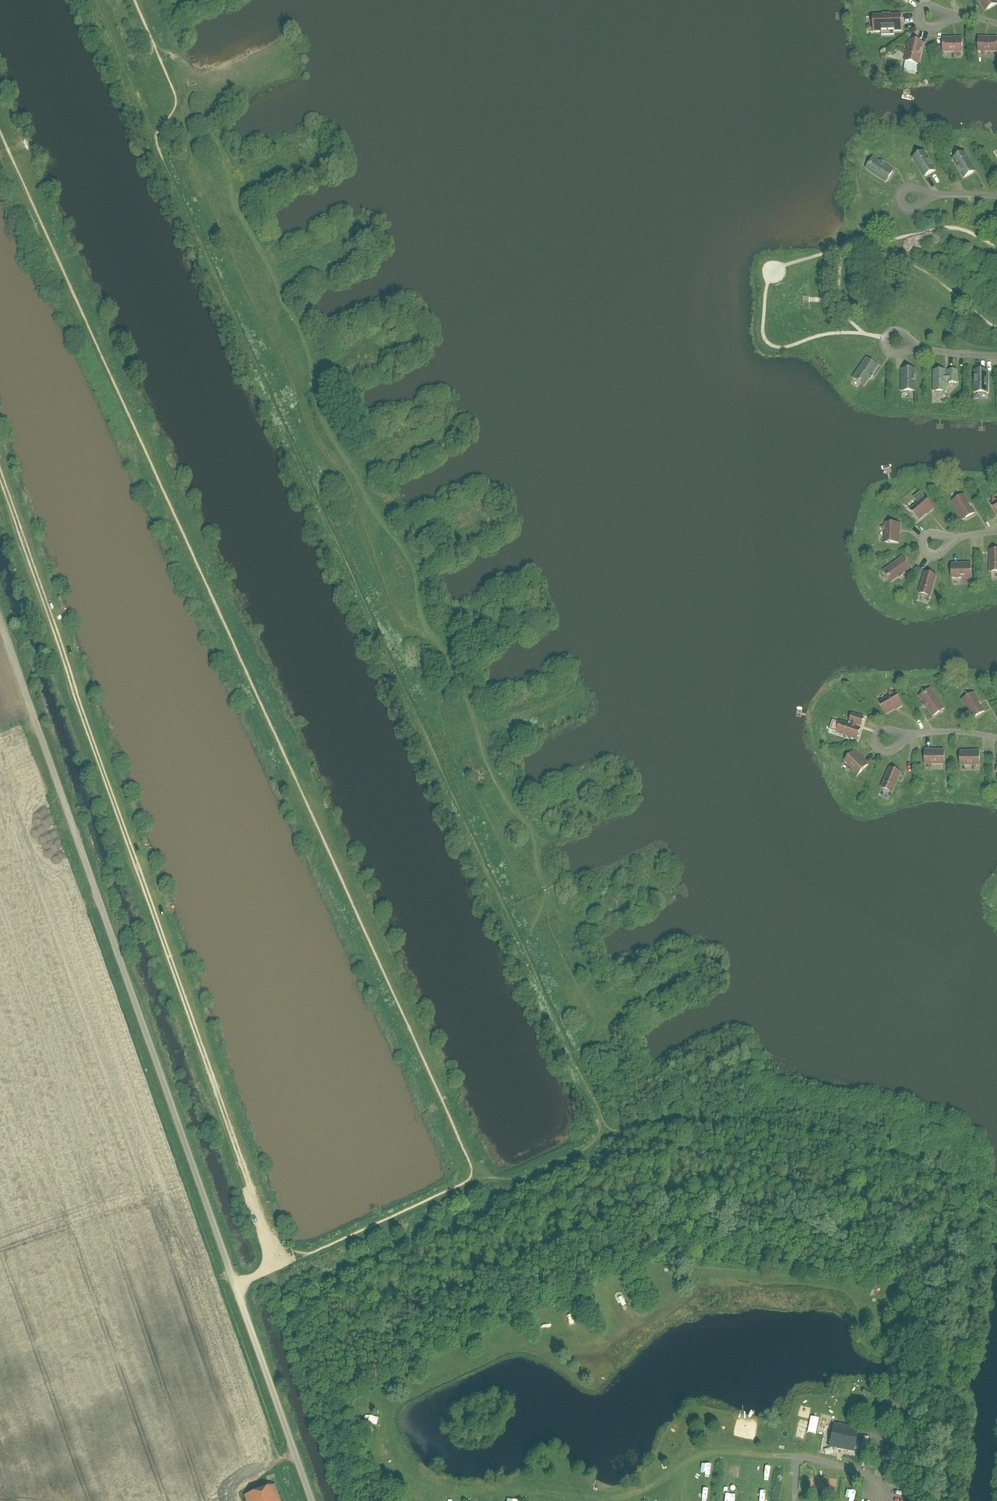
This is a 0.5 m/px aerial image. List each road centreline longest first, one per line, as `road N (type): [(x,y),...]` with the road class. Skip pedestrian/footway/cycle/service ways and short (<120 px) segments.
road 1 (unclassified): [(310,1500),(0,623)]

